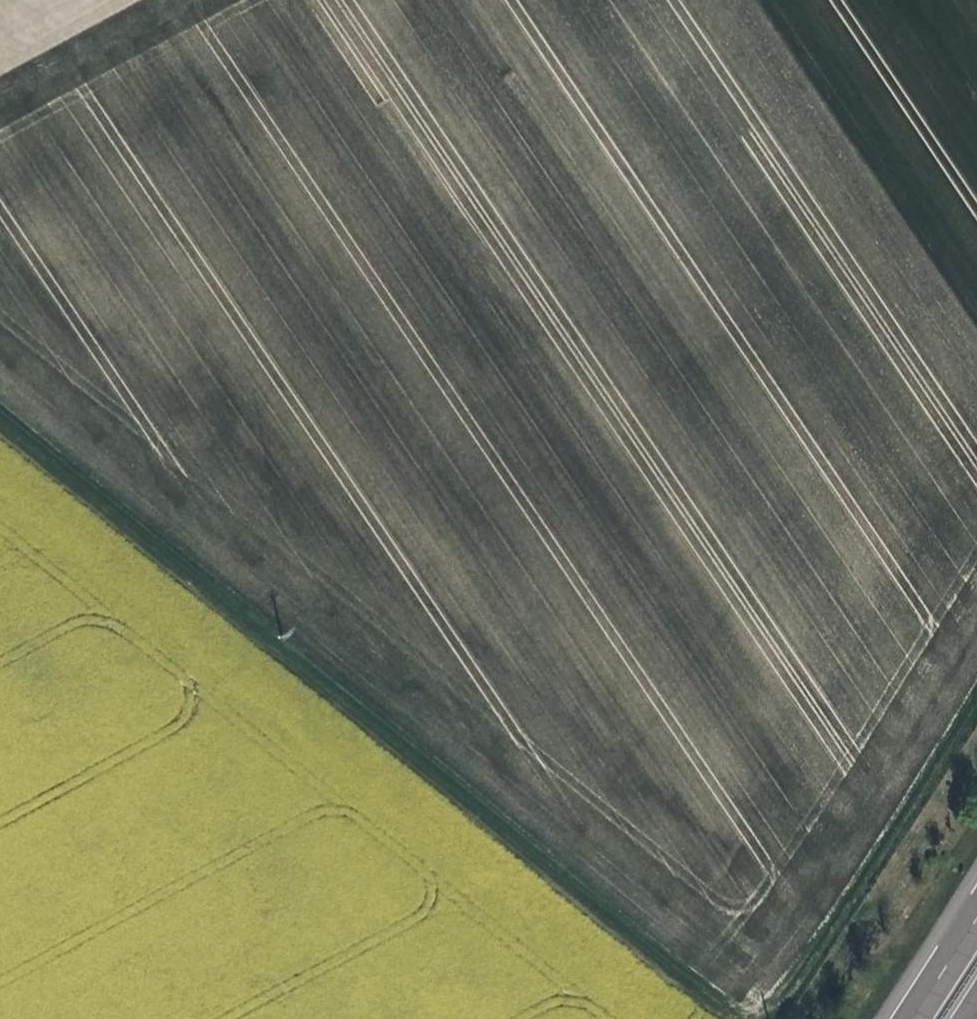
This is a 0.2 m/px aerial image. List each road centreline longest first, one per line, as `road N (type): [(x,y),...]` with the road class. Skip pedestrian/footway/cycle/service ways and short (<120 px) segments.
road 1 (track): [(0,418),(734,1015)]
road 2 (motorway): [(976,913),(909,1018)]

